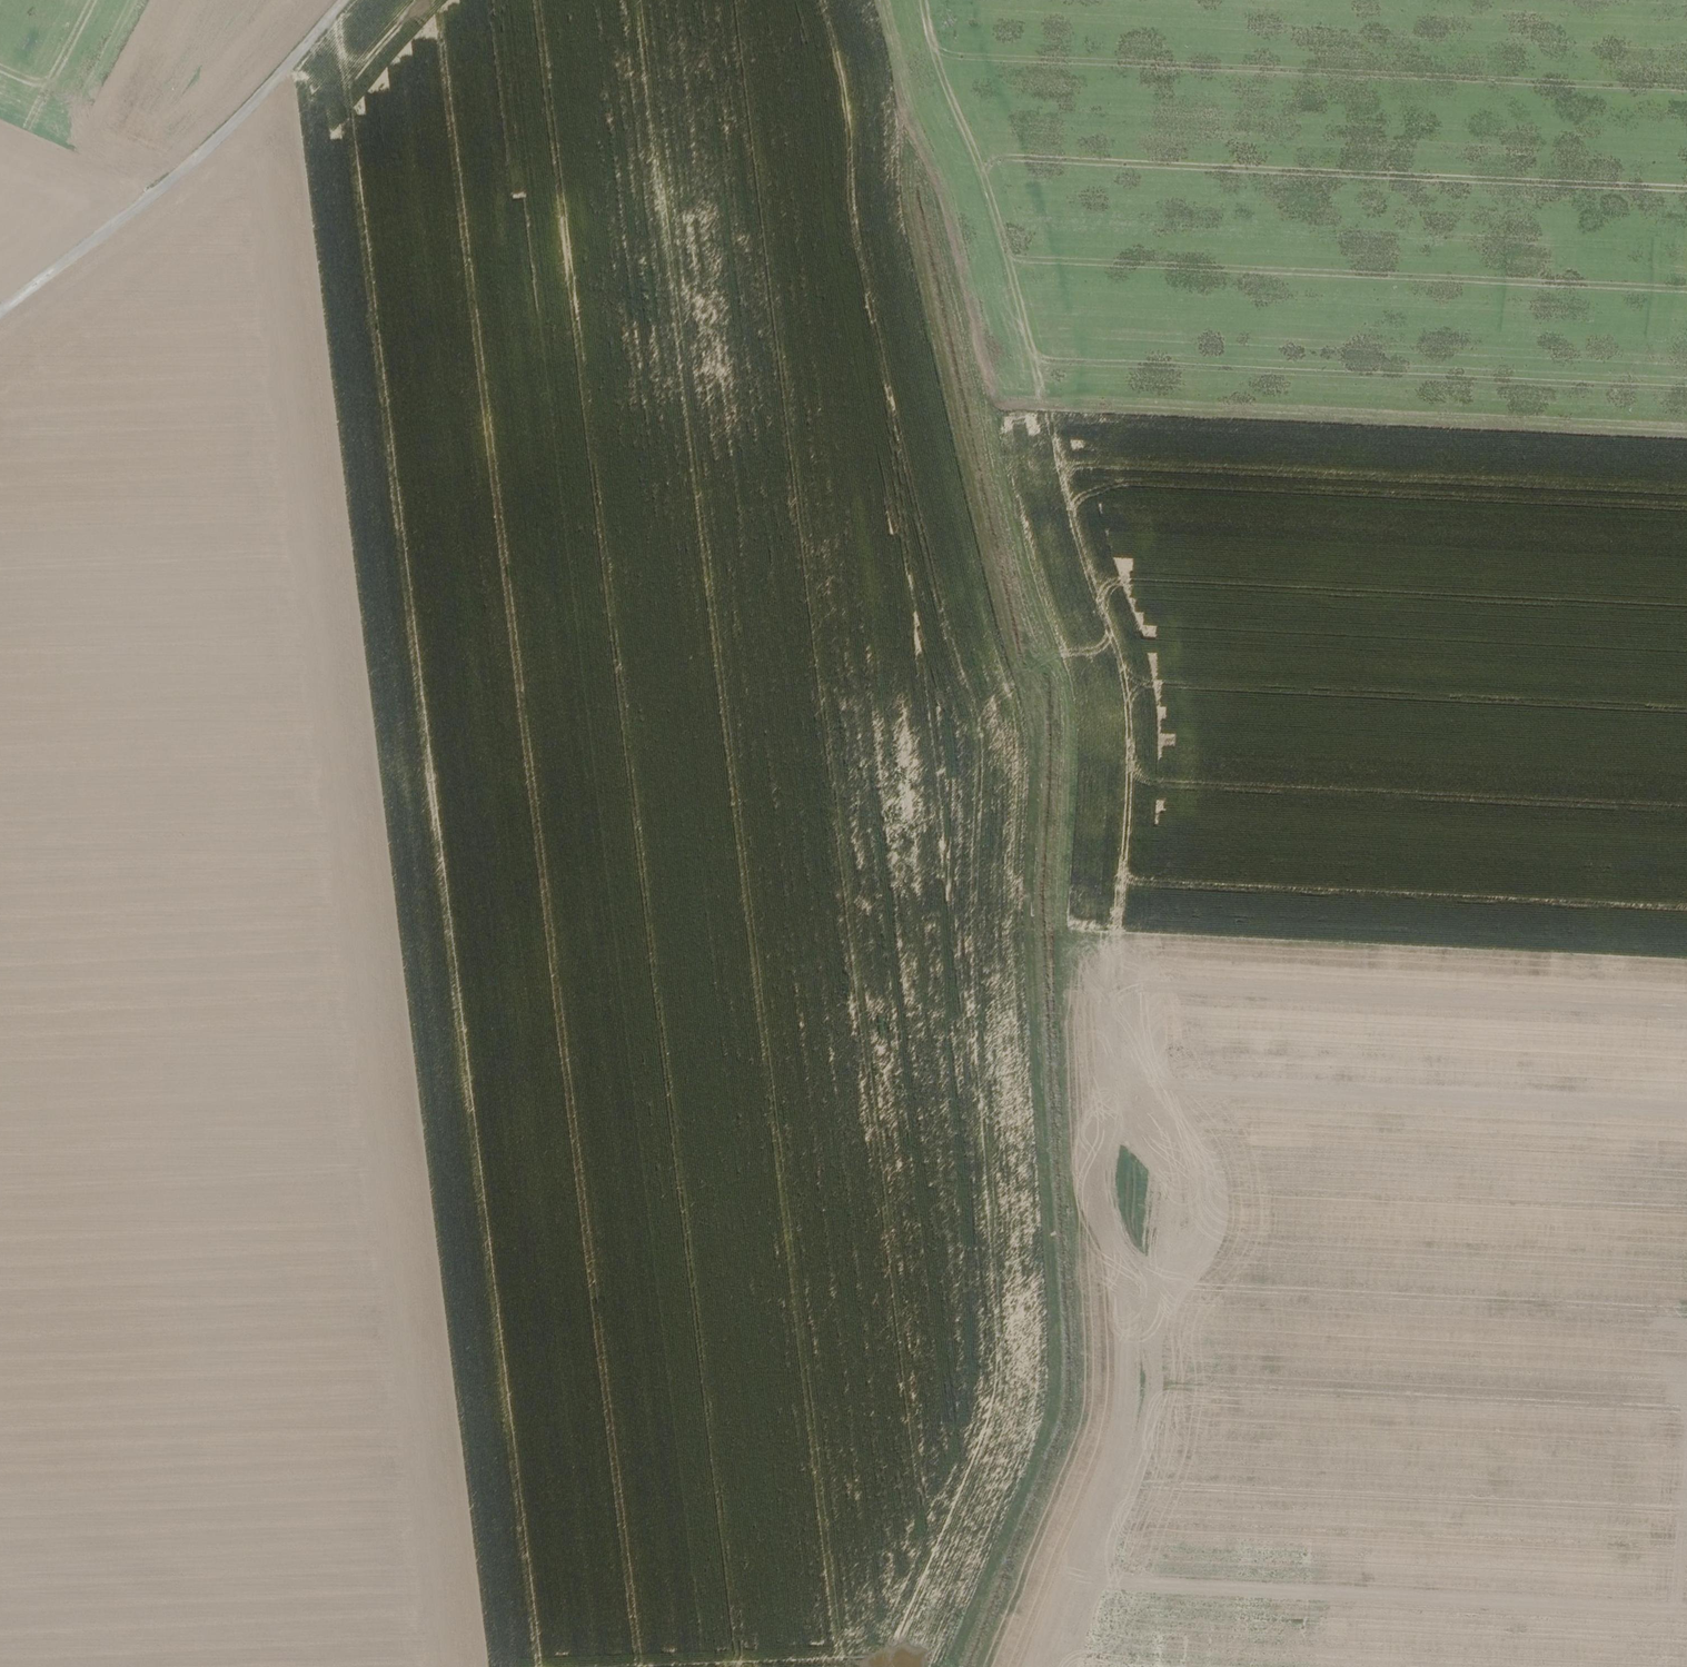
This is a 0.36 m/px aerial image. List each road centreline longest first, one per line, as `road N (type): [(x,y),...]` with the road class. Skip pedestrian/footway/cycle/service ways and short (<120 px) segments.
road 1 (track): [(347,0),(231,134),(0,312)]

